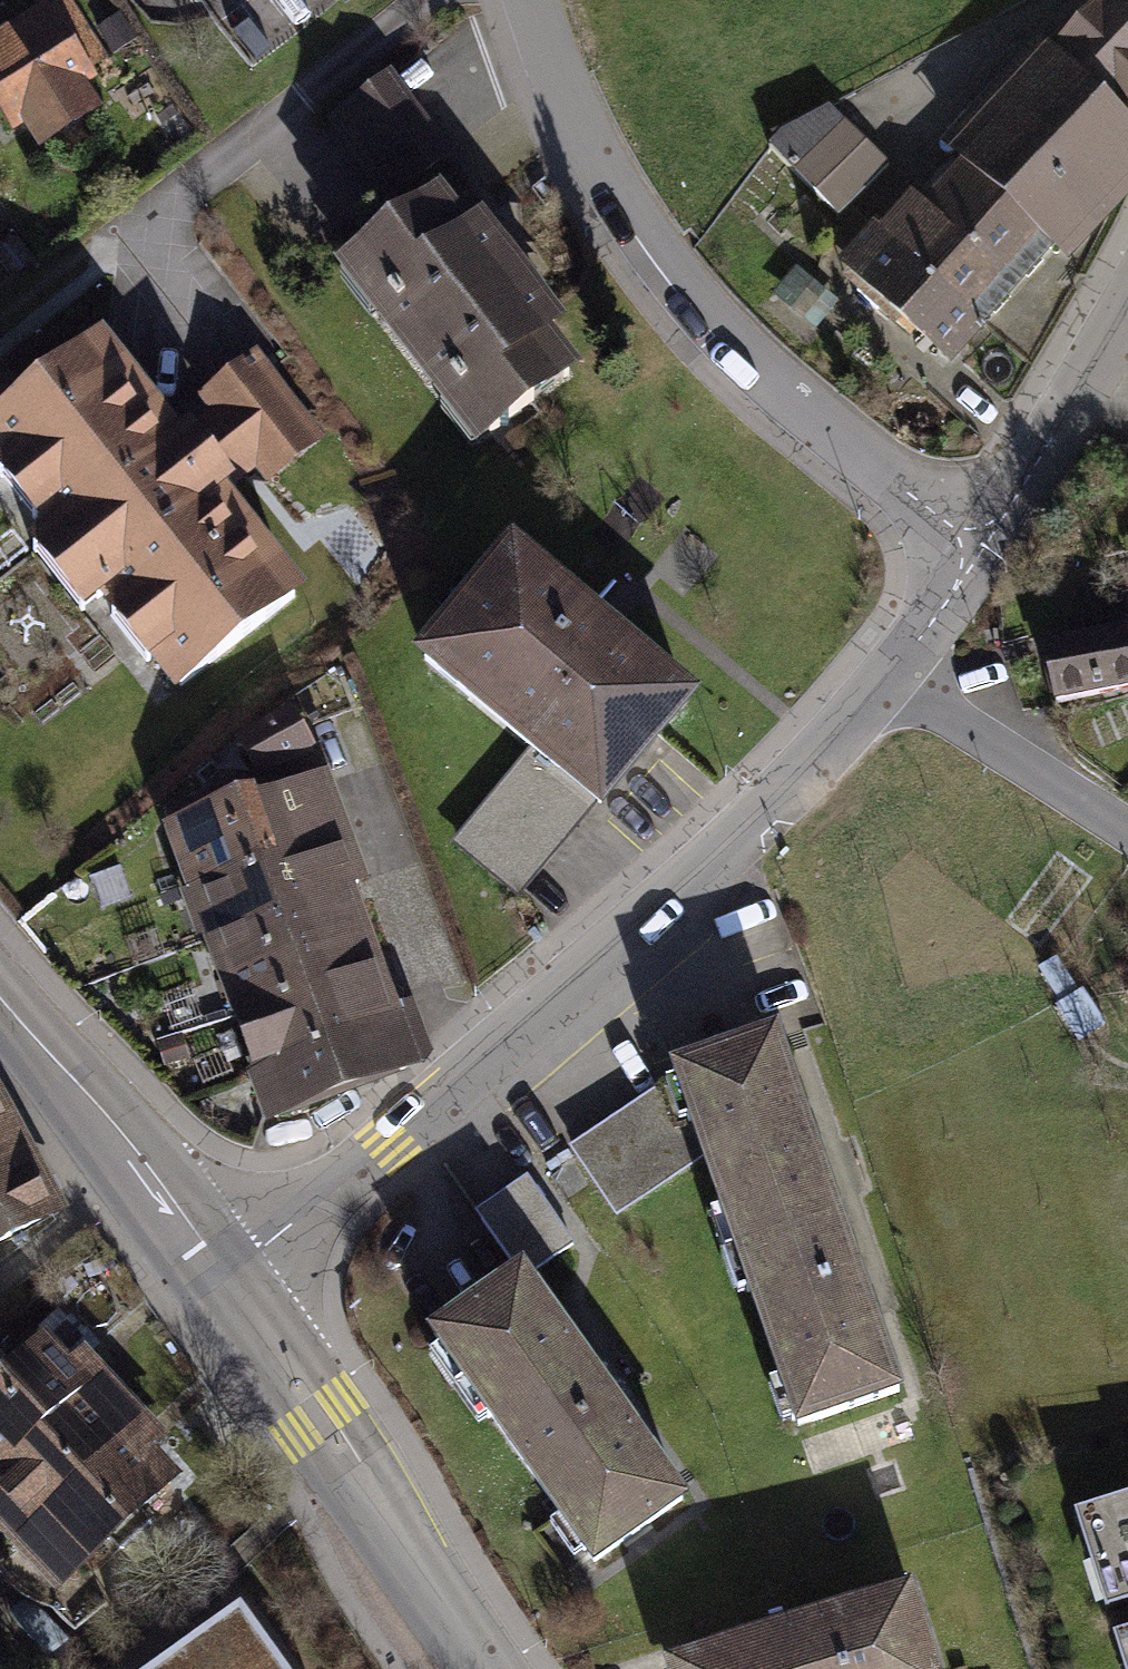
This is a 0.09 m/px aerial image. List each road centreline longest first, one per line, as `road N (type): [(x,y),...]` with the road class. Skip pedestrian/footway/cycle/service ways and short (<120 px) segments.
road 1 (residential): [(208,1266),(389,1143),(713,856),(894,673)]
road 2 (residential): [(978,552),(809,425),(650,257),(586,157),(528,0)]
road 3 (tertiary): [(208,1266),(320,1419),(485,1668)]
road 4 (tertiary): [(0,992),(208,1266)]
road 5 (residential): [(978,552),(1127,296)]
road 6 (residential): [(1127,831),(894,673)]
road 7 (residential): [(894,673),(978,552)]

